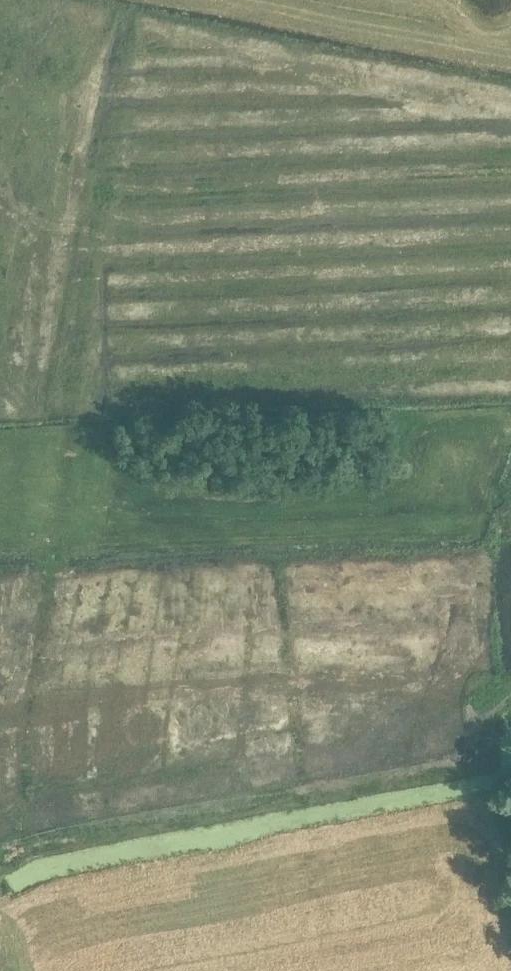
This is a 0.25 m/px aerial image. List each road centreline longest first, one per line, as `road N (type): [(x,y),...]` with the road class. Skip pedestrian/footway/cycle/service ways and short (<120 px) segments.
road 1 (track): [(0,797),(55,553)]

